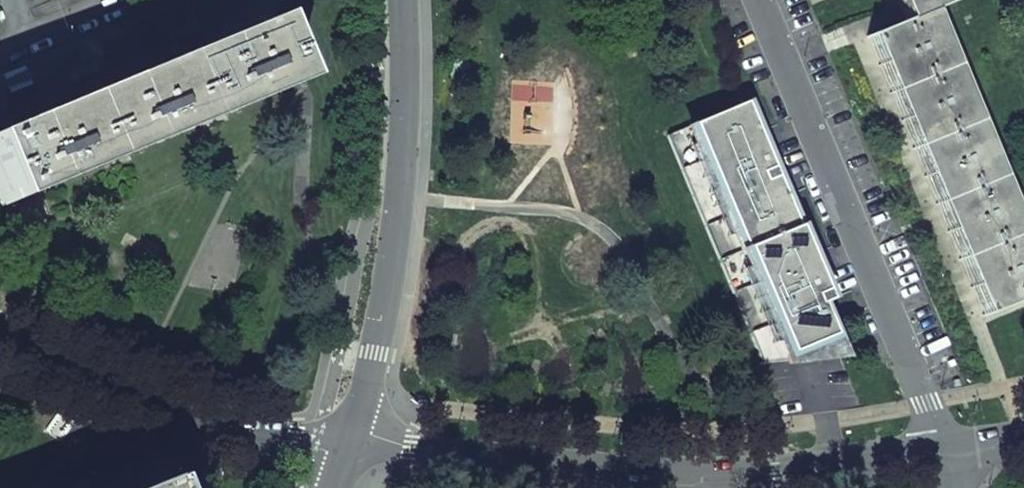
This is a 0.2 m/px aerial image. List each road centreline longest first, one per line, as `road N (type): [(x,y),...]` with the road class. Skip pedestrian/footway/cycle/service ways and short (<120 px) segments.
road 1 (residential): [(942,449),(712,472),(409,447),(343,433)]
road 2 (residential): [(760,0),(942,449)]
road 3 (tertiary): [(343,433),(397,198),(403,0)]
road 4 (residential): [(343,433),(185,422),(0,337)]

